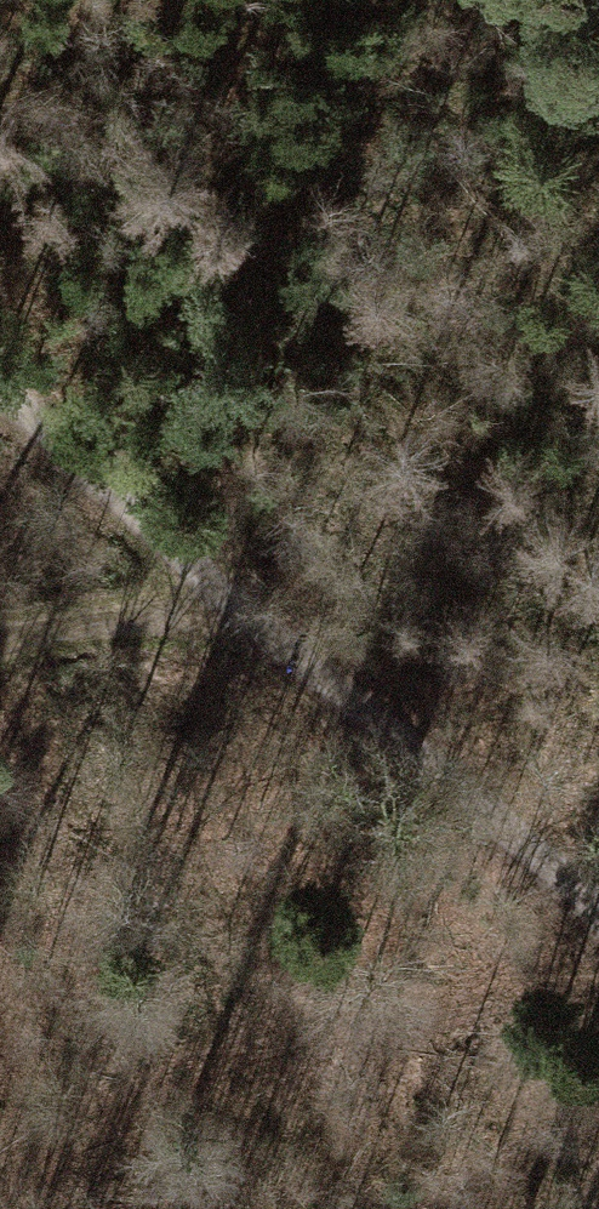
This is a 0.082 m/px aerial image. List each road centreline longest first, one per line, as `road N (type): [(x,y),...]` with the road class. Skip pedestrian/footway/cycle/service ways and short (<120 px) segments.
road 1 (track): [(0,643),(128,616),(219,614),(254,244),(362,0)]
road 2 (track): [(598,931),(219,614),(0,411)]

